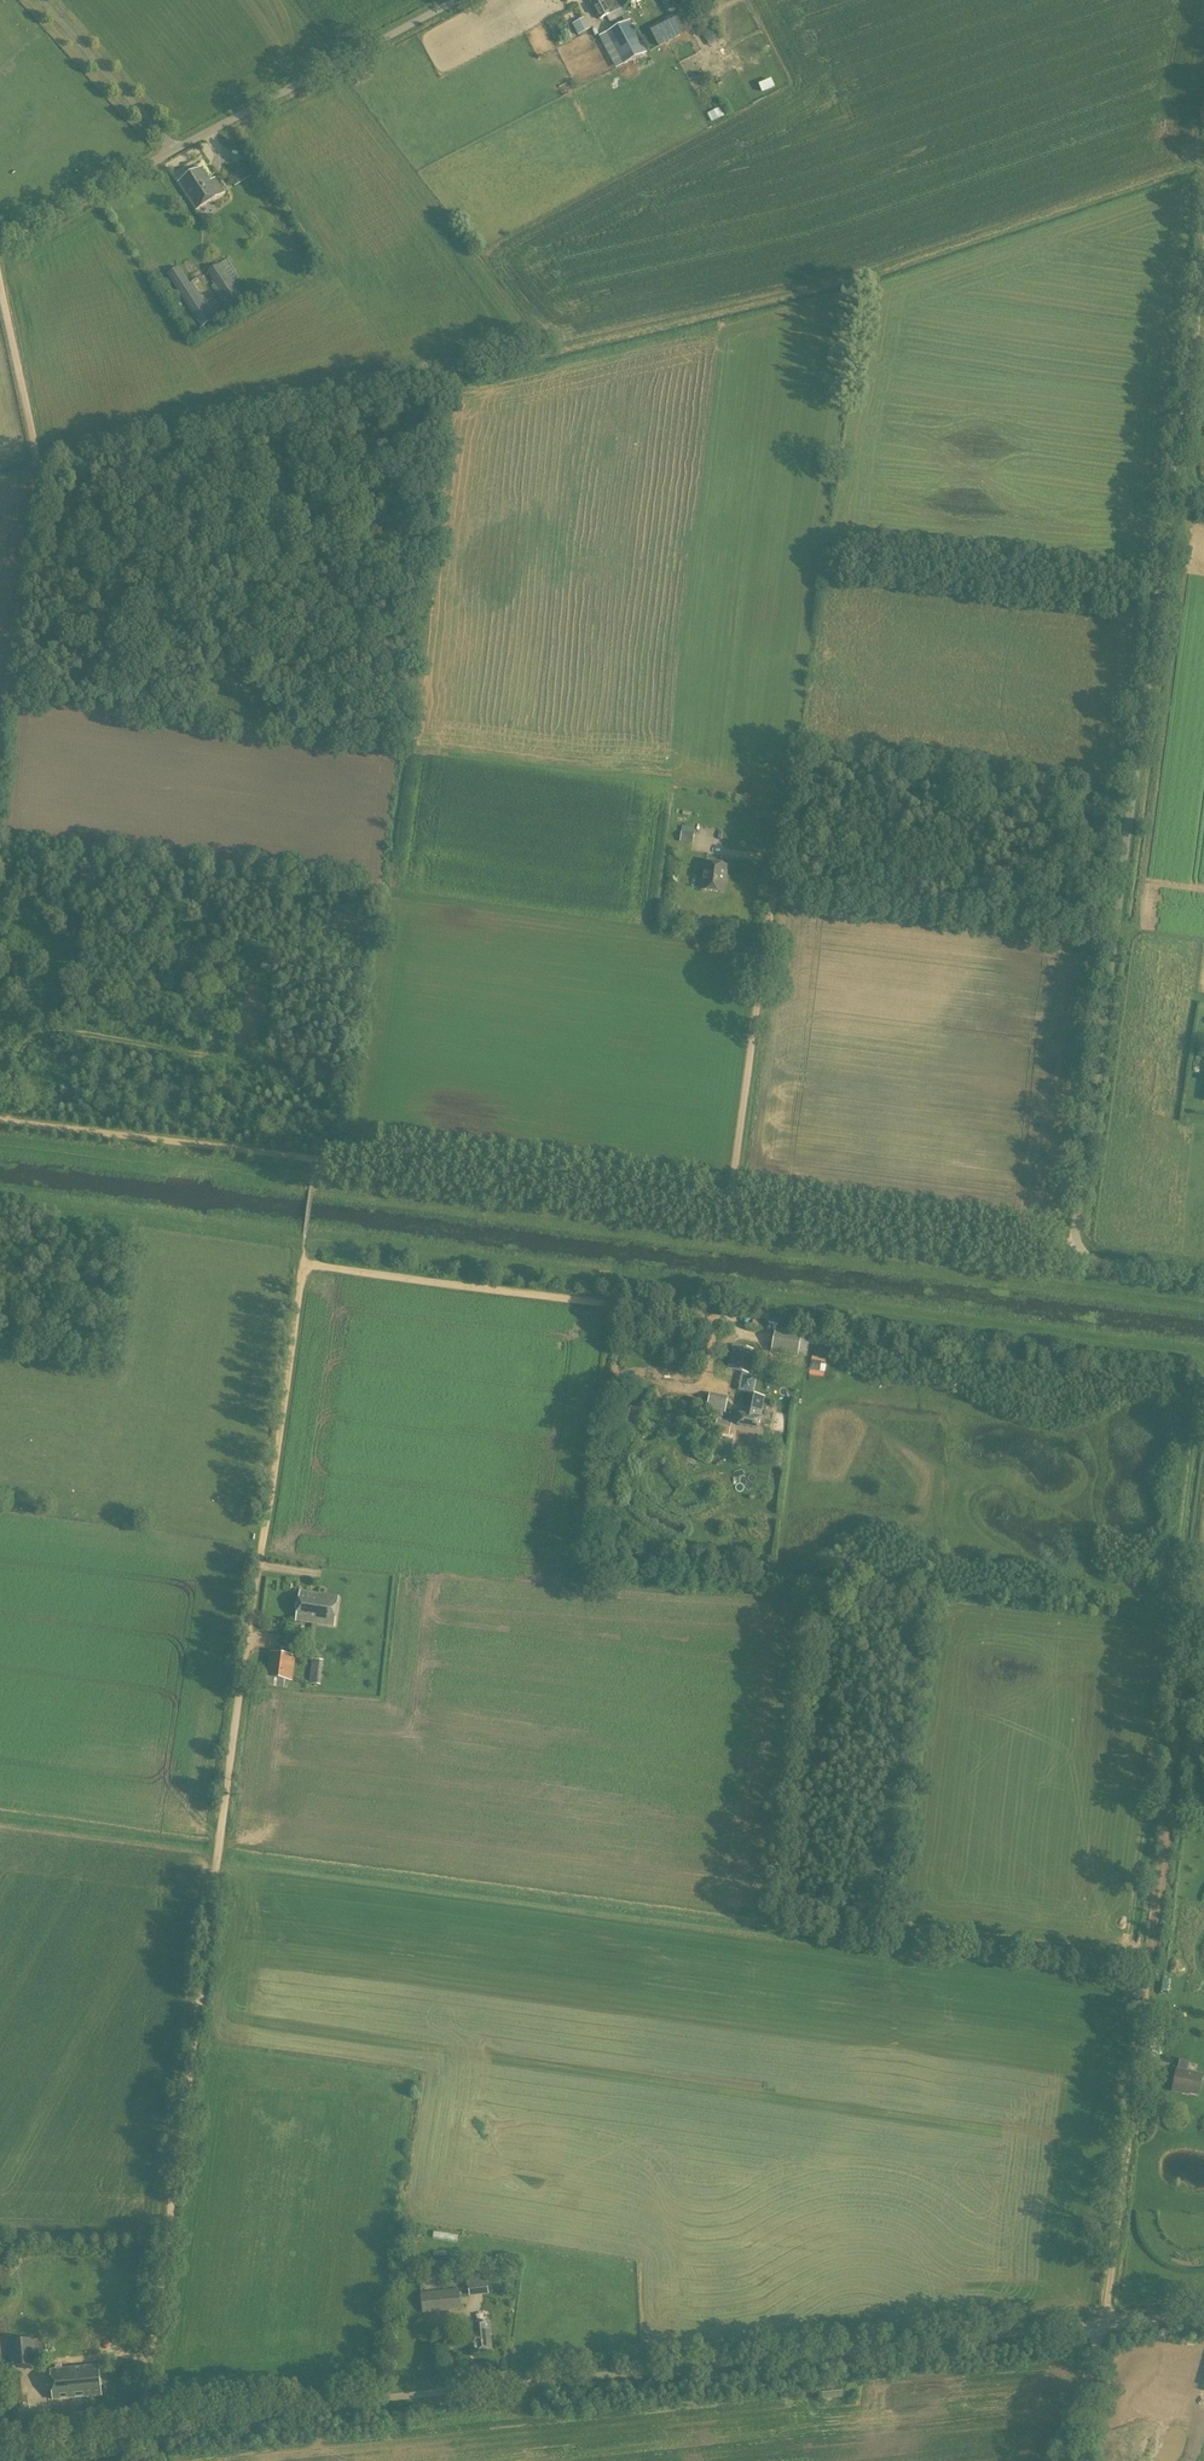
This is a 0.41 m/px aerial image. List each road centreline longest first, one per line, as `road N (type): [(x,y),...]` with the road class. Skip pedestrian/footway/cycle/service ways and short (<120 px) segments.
road 1 (unclassified): [(1203,1278),(1068,1260),(1203,267)]
road 2 (unclassified): [(145,2460),(144,2432),(154,2429),(1103,2324)]
road 3 (track): [(304,1248),(1203,1360)]
road 4 (track): [(1068,1260),(316,1158)]
road 5 (track): [(219,1850),(144,2432)]
road 6 (track): [(302,1273),(219,1850)]
road 7 (unclassified): [(0,243),(458,0)]
road 8 (track): [(0,792),(38,463),(0,289)]
road 9 (track): [(302,1273),(322,1266),(724,1318)]
road 10 (track): [(1103,2324),(1150,1950)]
road 11 (track): [(1197,1629),(1150,1950)]
road 12 (track): [(316,1158),(0,1120)]
road 13 (unclassified): [(1065,2460),(1103,2324)]

